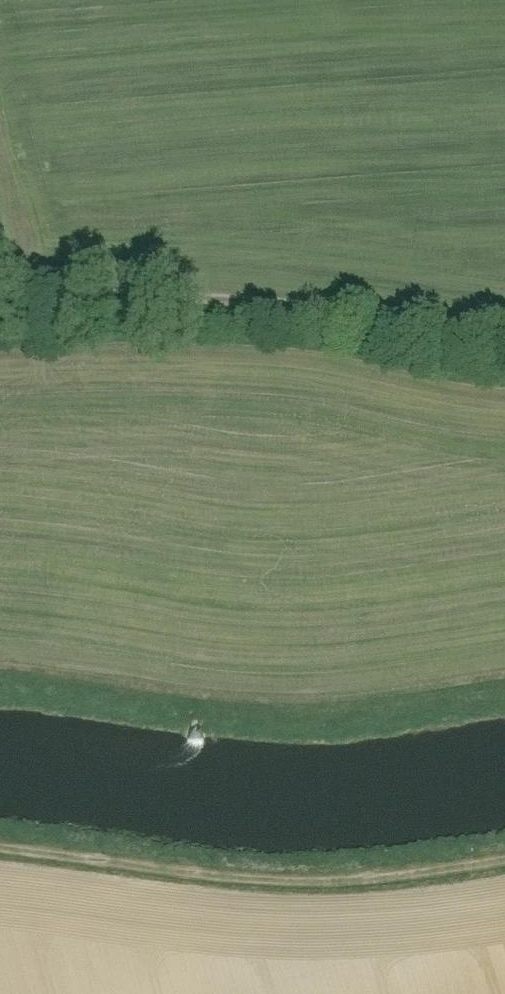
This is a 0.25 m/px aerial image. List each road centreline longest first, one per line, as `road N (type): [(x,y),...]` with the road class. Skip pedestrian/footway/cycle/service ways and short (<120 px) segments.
road 1 (track): [(0,283),(504,339)]
road 2 (track): [(0,850),(188,871),(386,879),(504,860)]

